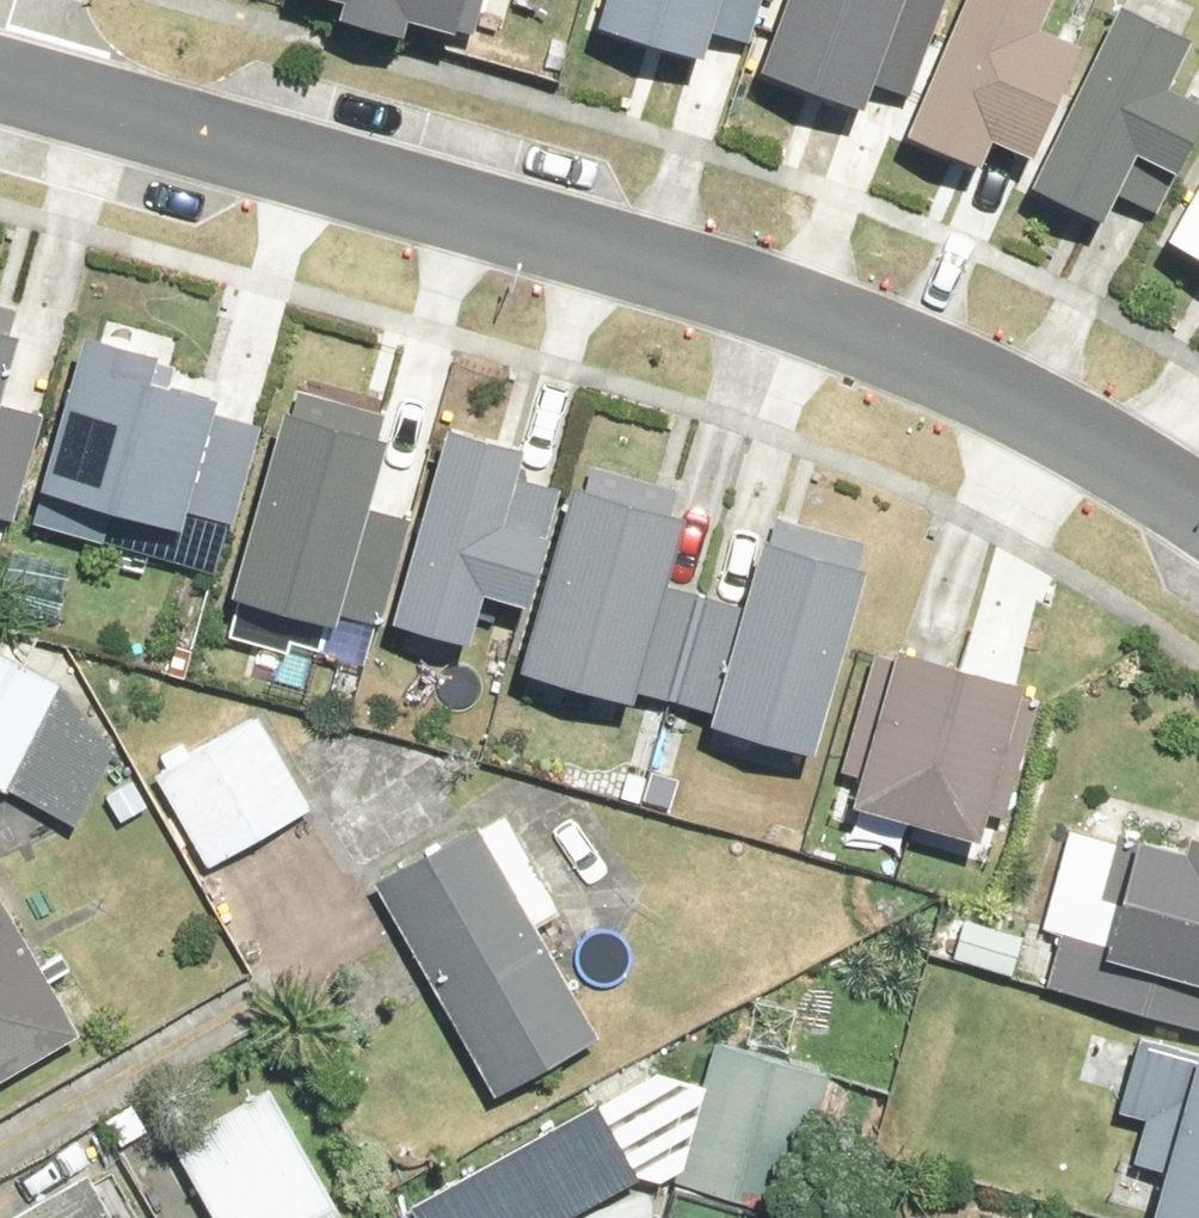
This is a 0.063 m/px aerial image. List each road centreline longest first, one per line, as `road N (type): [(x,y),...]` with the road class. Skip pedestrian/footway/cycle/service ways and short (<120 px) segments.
road 1 (residential): [(1198,514),(1128,466),(965,379),(721,284),(0,70)]

